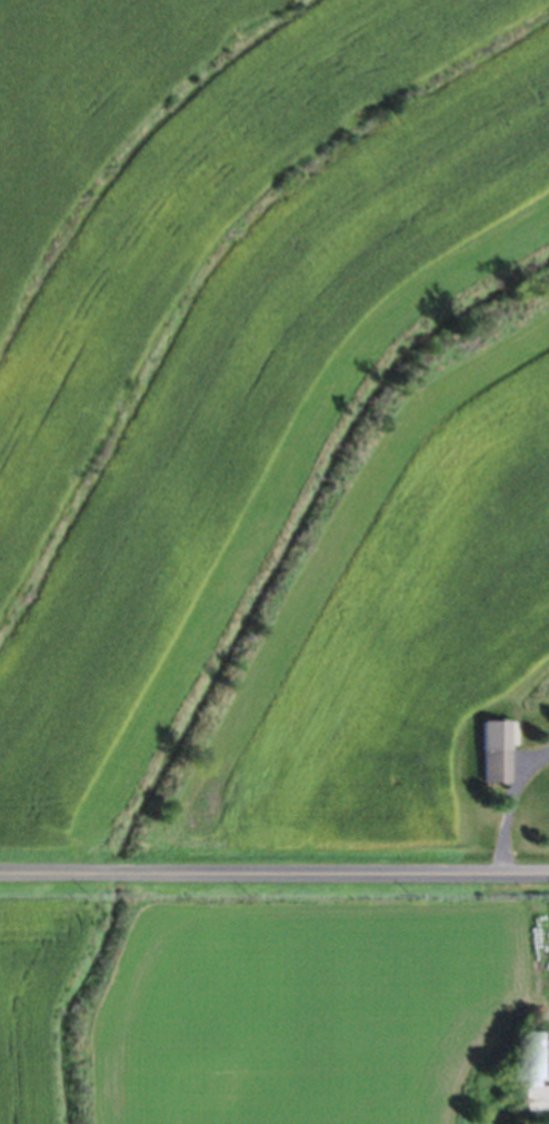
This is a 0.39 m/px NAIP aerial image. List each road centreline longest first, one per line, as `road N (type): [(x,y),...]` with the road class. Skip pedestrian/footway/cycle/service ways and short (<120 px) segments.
road 1 (tertiary): [(0,877),(548,878)]

